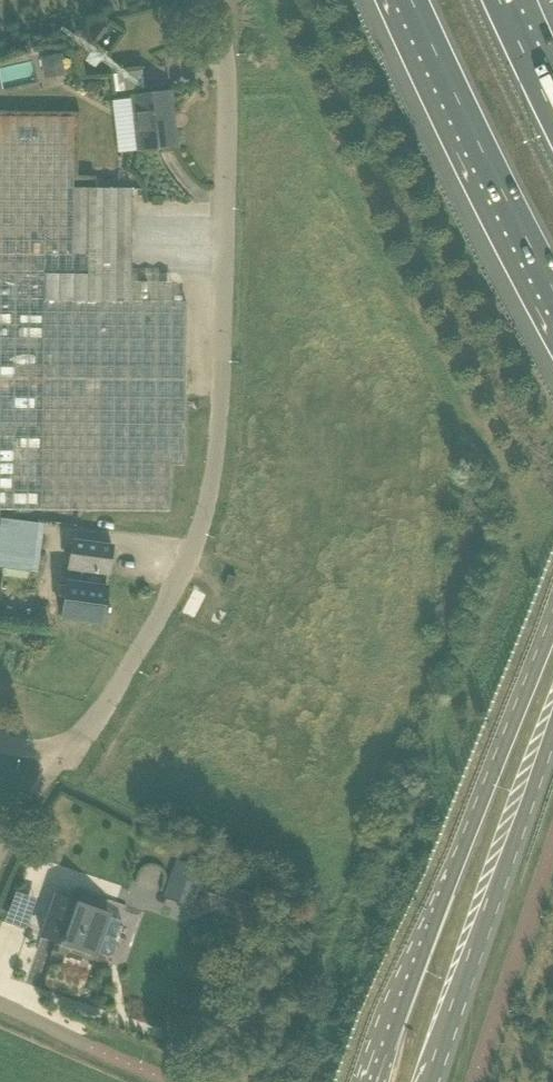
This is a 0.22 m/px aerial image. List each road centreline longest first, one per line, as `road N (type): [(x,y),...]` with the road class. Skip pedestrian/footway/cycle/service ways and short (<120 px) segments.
road 1 (unclassified): [(70,755),(170,596),(204,514),(221,404),(228,67),(213,0)]
road 2 (primary): [(552,631),(381,1081)]
road 3 (primary): [(434,1081),(552,734)]
road 4 (motorway): [(405,0),(465,135),(552,299)]
road 5 (unclassified): [(0,854),(70,755)]

